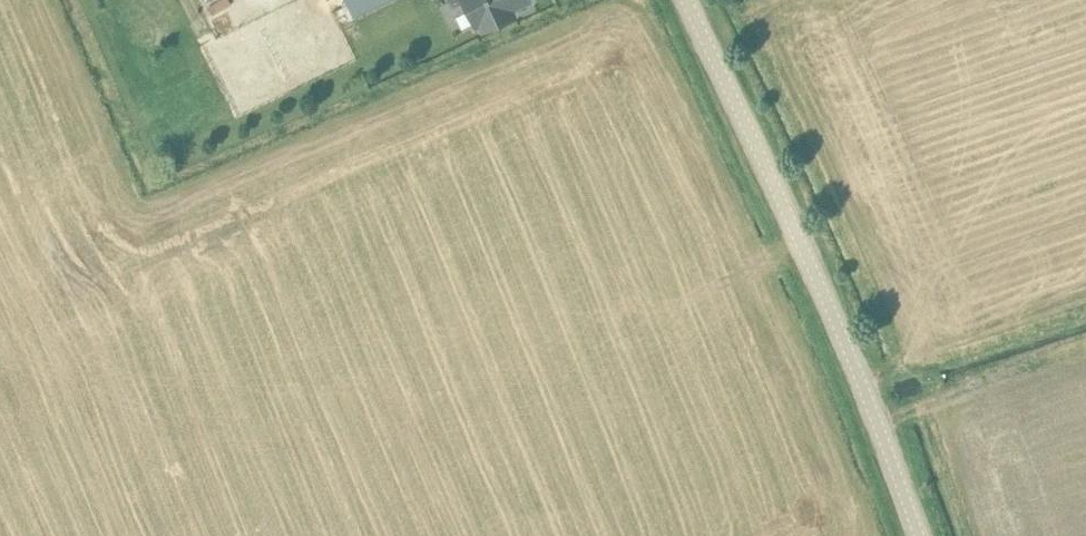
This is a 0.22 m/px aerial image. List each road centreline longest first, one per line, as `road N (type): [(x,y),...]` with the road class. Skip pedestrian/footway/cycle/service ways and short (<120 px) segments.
road 1 (tertiary): [(916,535),(858,376),(685,0)]

